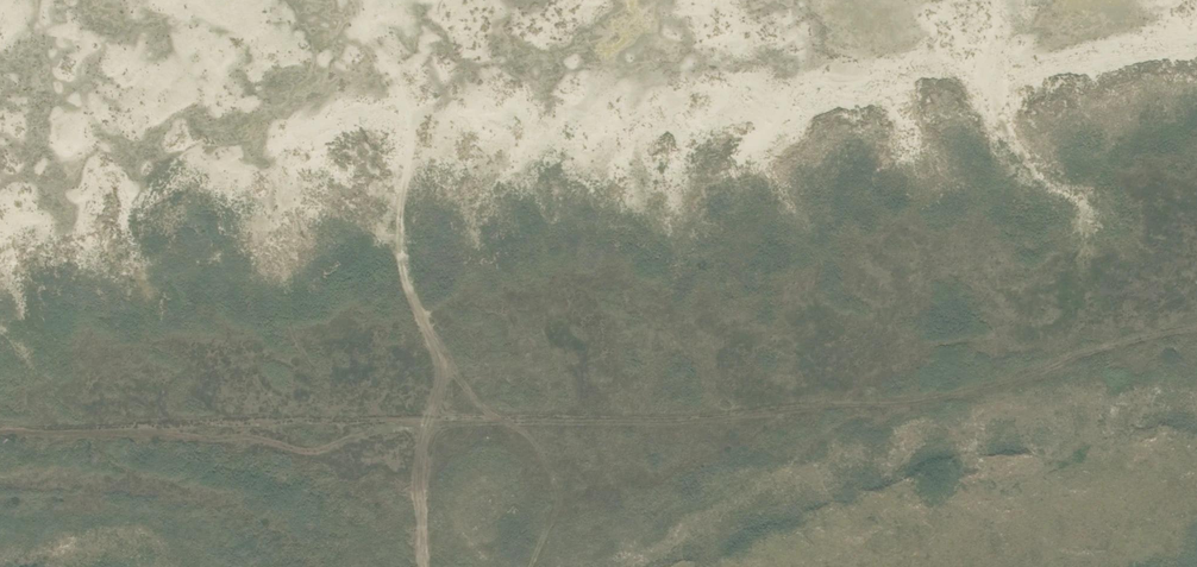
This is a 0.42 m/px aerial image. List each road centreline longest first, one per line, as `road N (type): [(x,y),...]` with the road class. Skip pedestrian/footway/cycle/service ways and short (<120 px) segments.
road 1 (track): [(0,433),(229,422),(669,419),(921,401),(1016,382),(1196,326)]
road 2 (track): [(424,566),(420,456),(442,378),(438,344),(400,256),(397,205),(413,109),(361,27),(357,0)]

